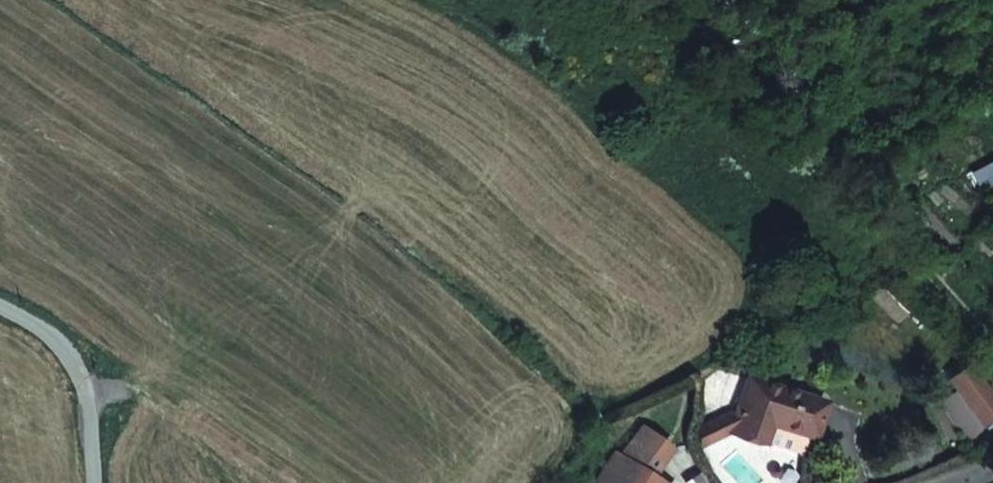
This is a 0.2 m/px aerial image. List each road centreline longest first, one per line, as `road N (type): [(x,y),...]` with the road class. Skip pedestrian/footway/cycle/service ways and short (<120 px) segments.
road 1 (residential): [(662,0),(902,235),(992,346)]
road 2 (residential): [(0,300),(78,355),(101,482)]
road 3 (track): [(911,0),(992,141)]

